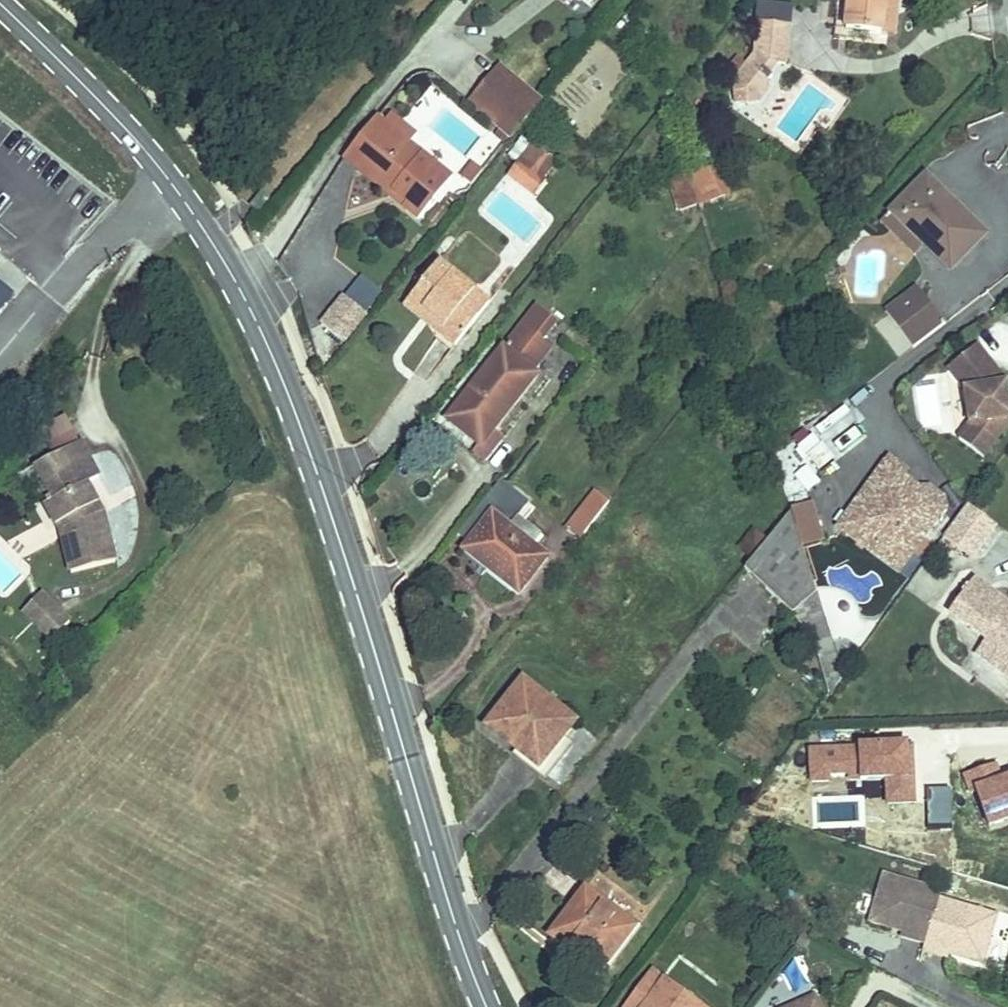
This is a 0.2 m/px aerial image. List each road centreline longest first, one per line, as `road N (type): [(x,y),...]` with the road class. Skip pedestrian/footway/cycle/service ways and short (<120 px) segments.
road 1 (secondary): [(0,8),(172,185),(243,293),(307,445),(487,1006)]

